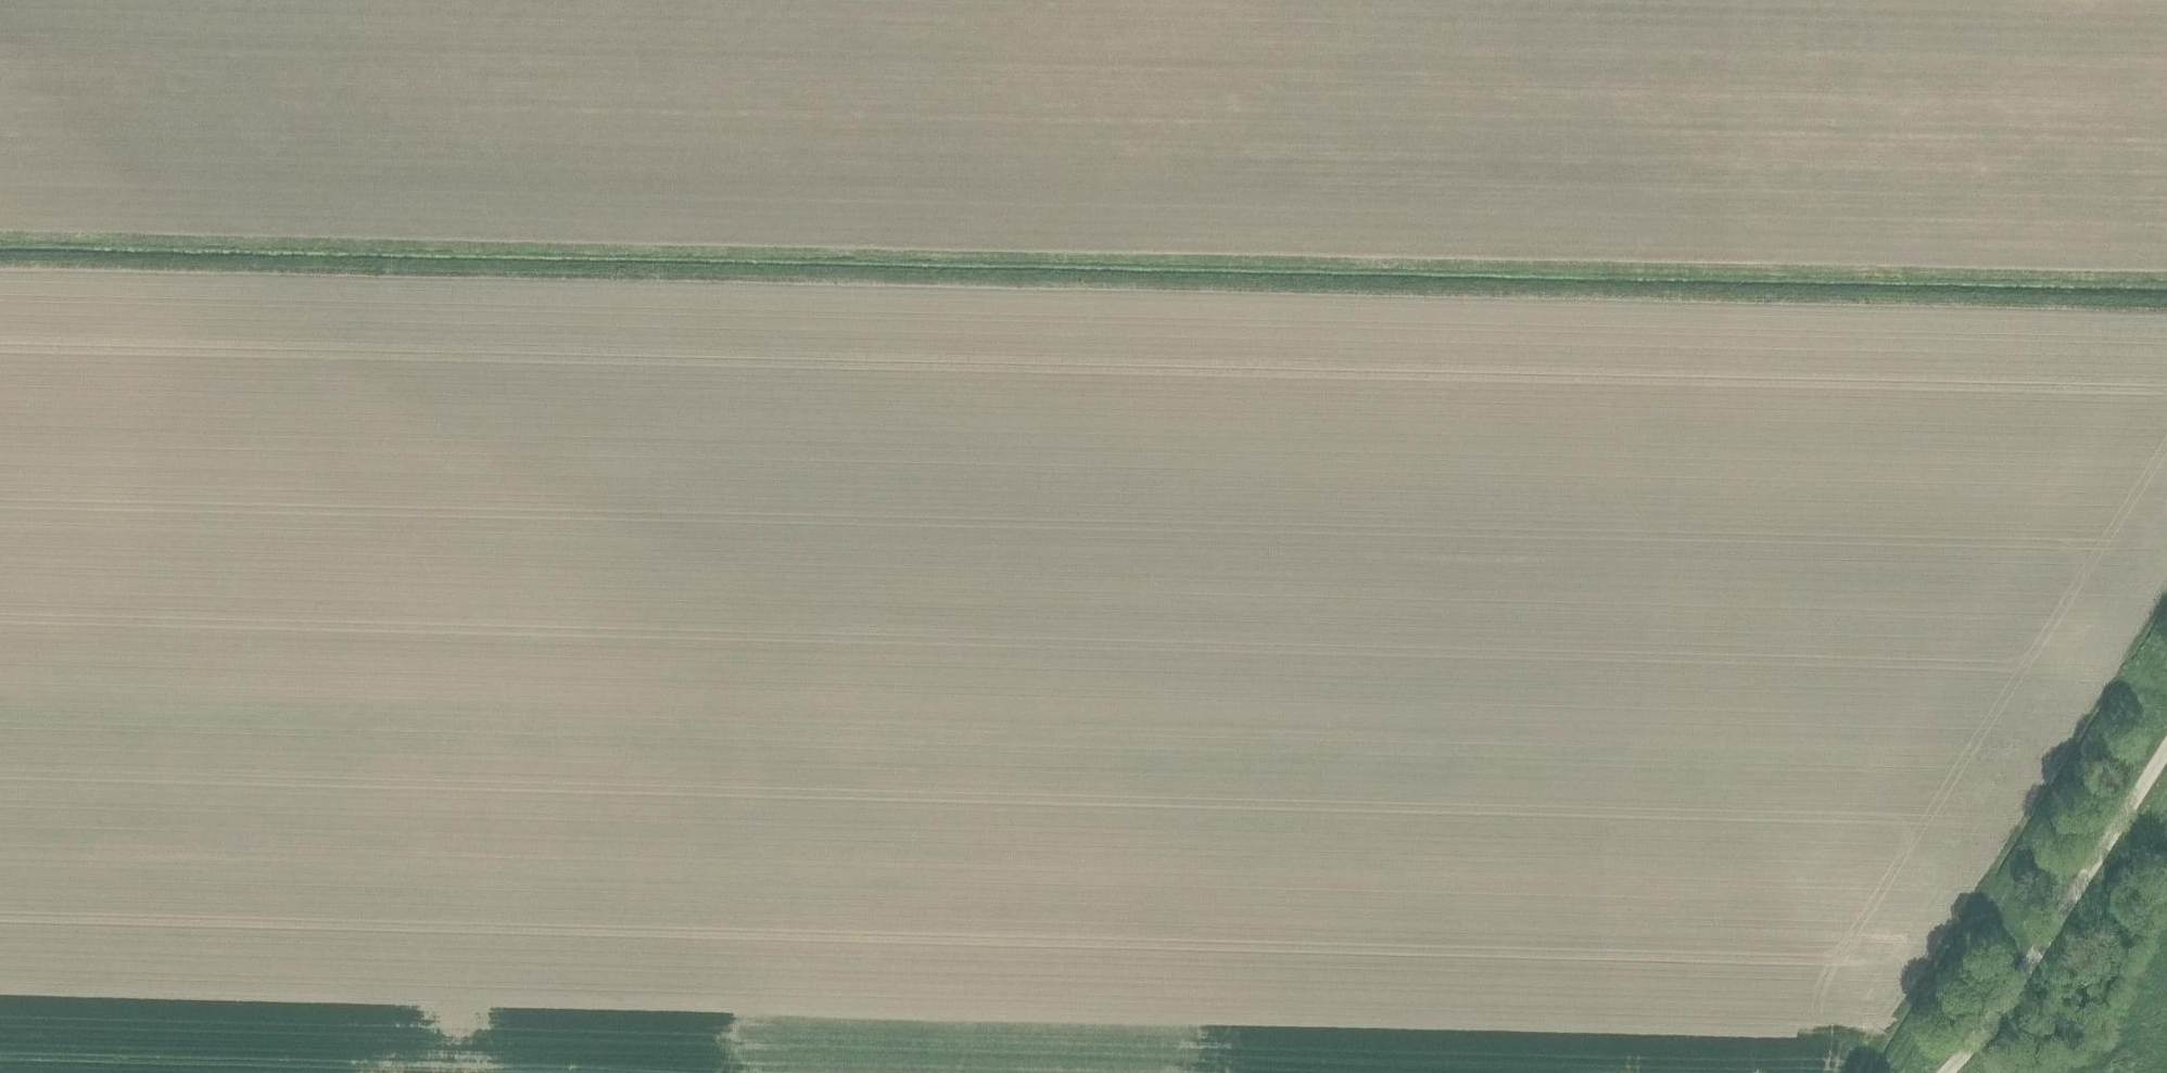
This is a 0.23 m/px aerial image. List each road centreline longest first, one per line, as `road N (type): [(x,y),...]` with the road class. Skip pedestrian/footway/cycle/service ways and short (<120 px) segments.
road 1 (unclassified): [(1947,1072),(1970,1051),(2166,747)]

